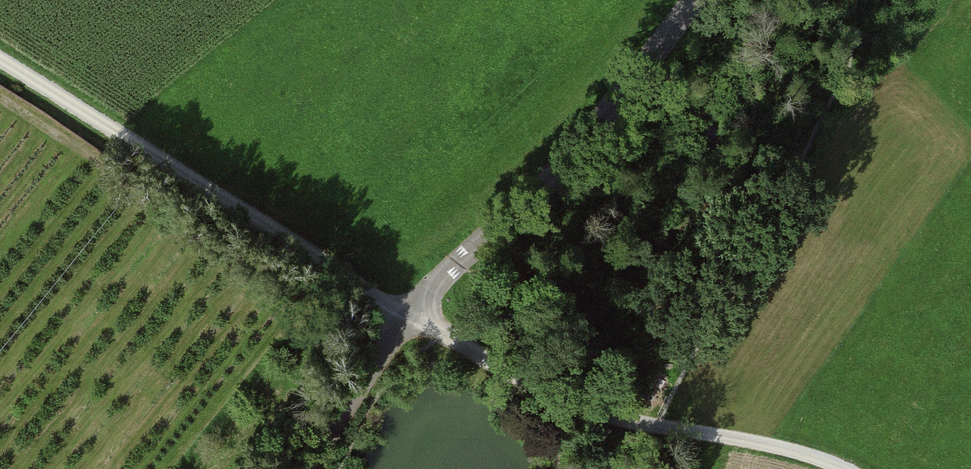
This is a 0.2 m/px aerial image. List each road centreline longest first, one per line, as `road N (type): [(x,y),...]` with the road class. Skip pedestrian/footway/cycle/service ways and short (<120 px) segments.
road 1 (track): [(845,468),(753,443),(580,413),(548,399),(0,60)]
road 2 (unclassified): [(303,468),(407,317),(612,109),(692,0)]

